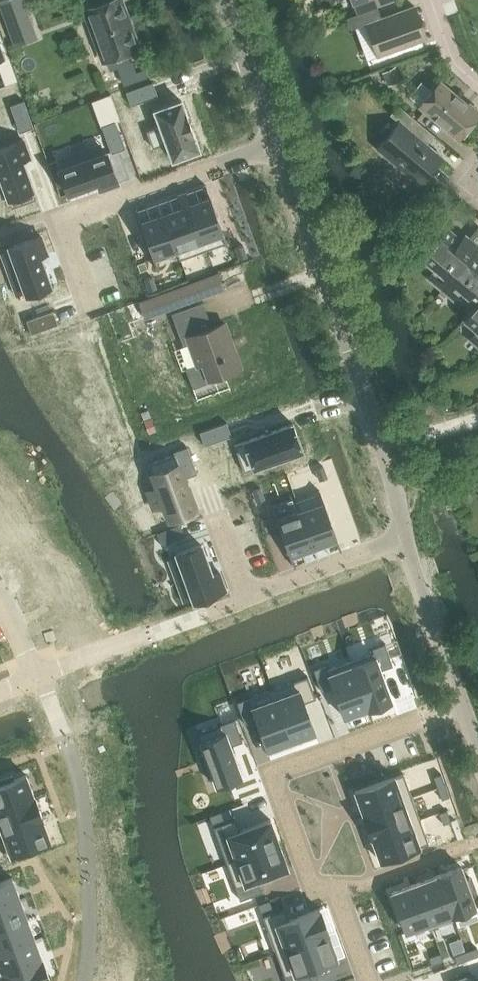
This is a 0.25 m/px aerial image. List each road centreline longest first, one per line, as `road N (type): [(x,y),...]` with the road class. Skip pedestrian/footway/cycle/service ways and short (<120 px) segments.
road 1 (residential): [(404,537),(375,414),(278,144)]
road 2 (residential): [(369,980),(335,887),(313,895),(270,774),(415,721)]
road 3 (residential): [(90,306),(59,219),(278,144)]
road 4 (residential): [(248,596),(404,537)]
road 5 (residential): [(278,144),(227,0)]

